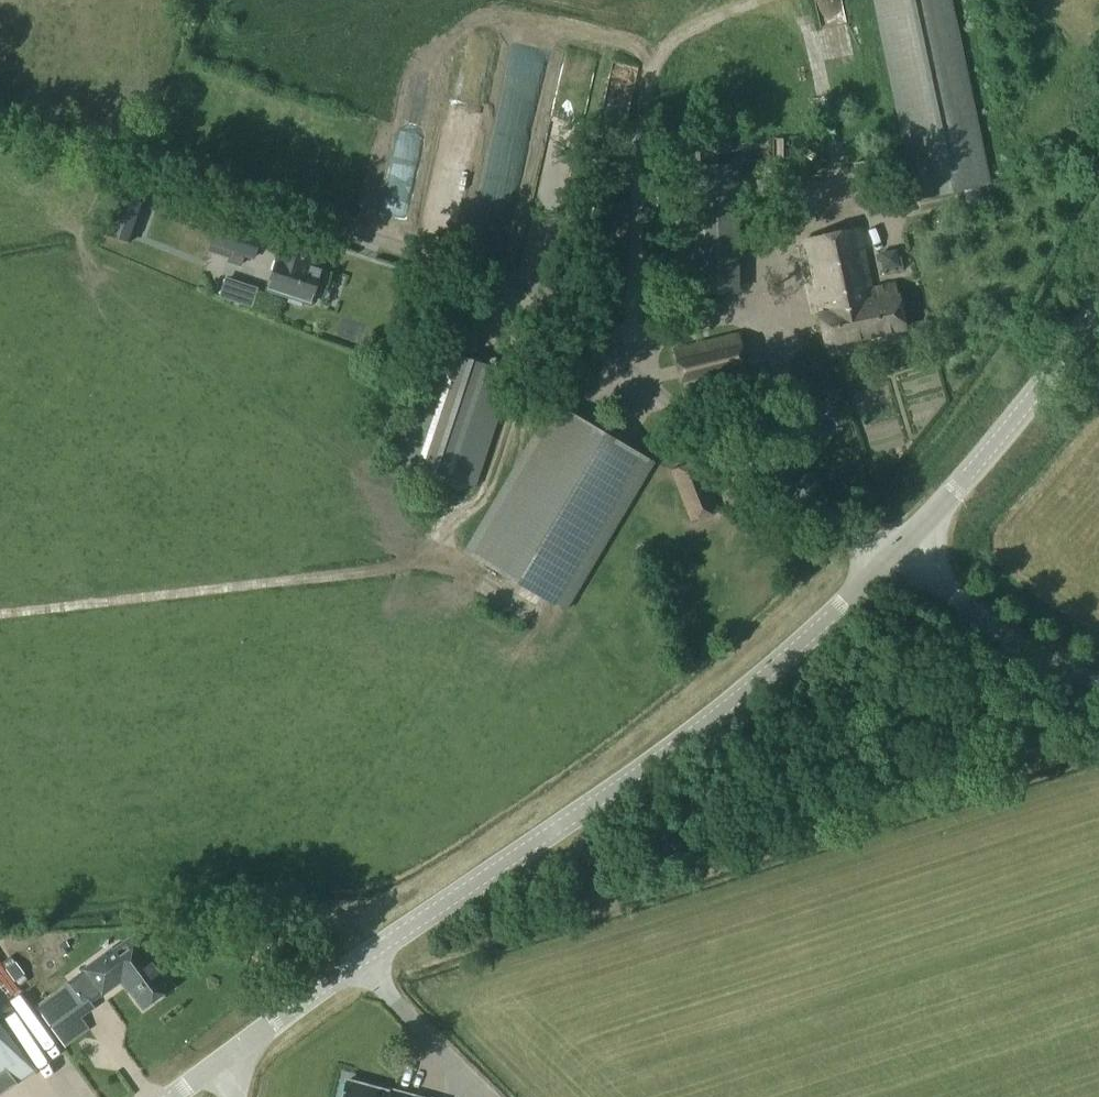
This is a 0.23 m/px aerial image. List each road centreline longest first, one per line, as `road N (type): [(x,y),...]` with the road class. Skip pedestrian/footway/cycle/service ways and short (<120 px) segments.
road 1 (unclassified): [(0,114),(528,288),(570,312),(673,406),(888,562)]
road 2 (tertiary): [(238,1047),(750,679),(888,562)]
road 3 (track): [(344,971),(441,952),(1098,741)]
road 4 (tertiary): [(902,547),(1098,302)]
road 5 (unclassified): [(902,547),(1006,638),(1098,678)]

